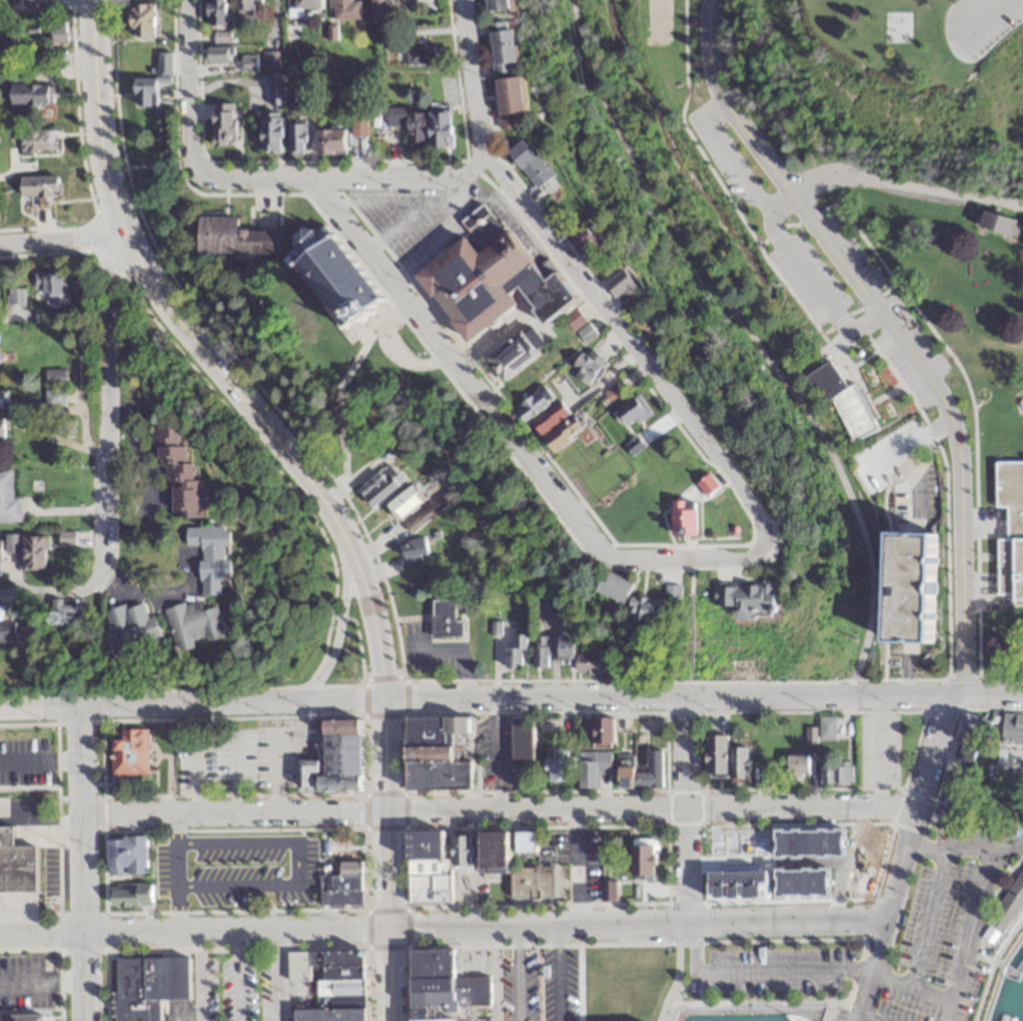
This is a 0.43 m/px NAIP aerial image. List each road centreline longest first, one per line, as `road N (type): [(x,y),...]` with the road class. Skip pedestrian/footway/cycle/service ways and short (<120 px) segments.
road 1 (residential): [(855,1020),(964,664),(958,469),(931,399),(718,90),(713,0)]
road 2 (residential): [(883,917),(83,933)]
road 3 (residential): [(732,563),(598,555),(309,176)]
road 4 (residential): [(81,817),(686,807)]
road 5 (residential): [(484,159),(746,502),(757,549),(732,563)]
road 6 (residential): [(103,245),(97,575),(78,592),(0,594)]
road 7 (primary): [(121,244),(169,318),(301,472),(346,546)]
road 8 (primary): [(383,698),(387,1020)]
road 9 (residential): [(383,698),(685,697)]
road 10 (residential): [(201,172),(235,180),(449,176),(484,159)]
road 11 (primary): [(94,0),(96,140),(121,244)]
road 12 (residential): [(686,807),(916,808)]
road 13 (residential): [(79,705),(302,699)]
road 14 (residential): [(81,817),(84,1020)]
road 15 (residential): [(186,0),(189,145),(201,172)]
road 16 (residential): [(848,695),(1022,698)]
road 17 (residential): [(685,697),(848,695)]
road 18 (primary): [(346,546),(337,635),(302,699)]
road 19 (residential): [(460,0),(484,159)]
road 20 (primary): [(346,546),(369,605),(383,698)]
road 21 (residential): [(0,247),(121,244)]

